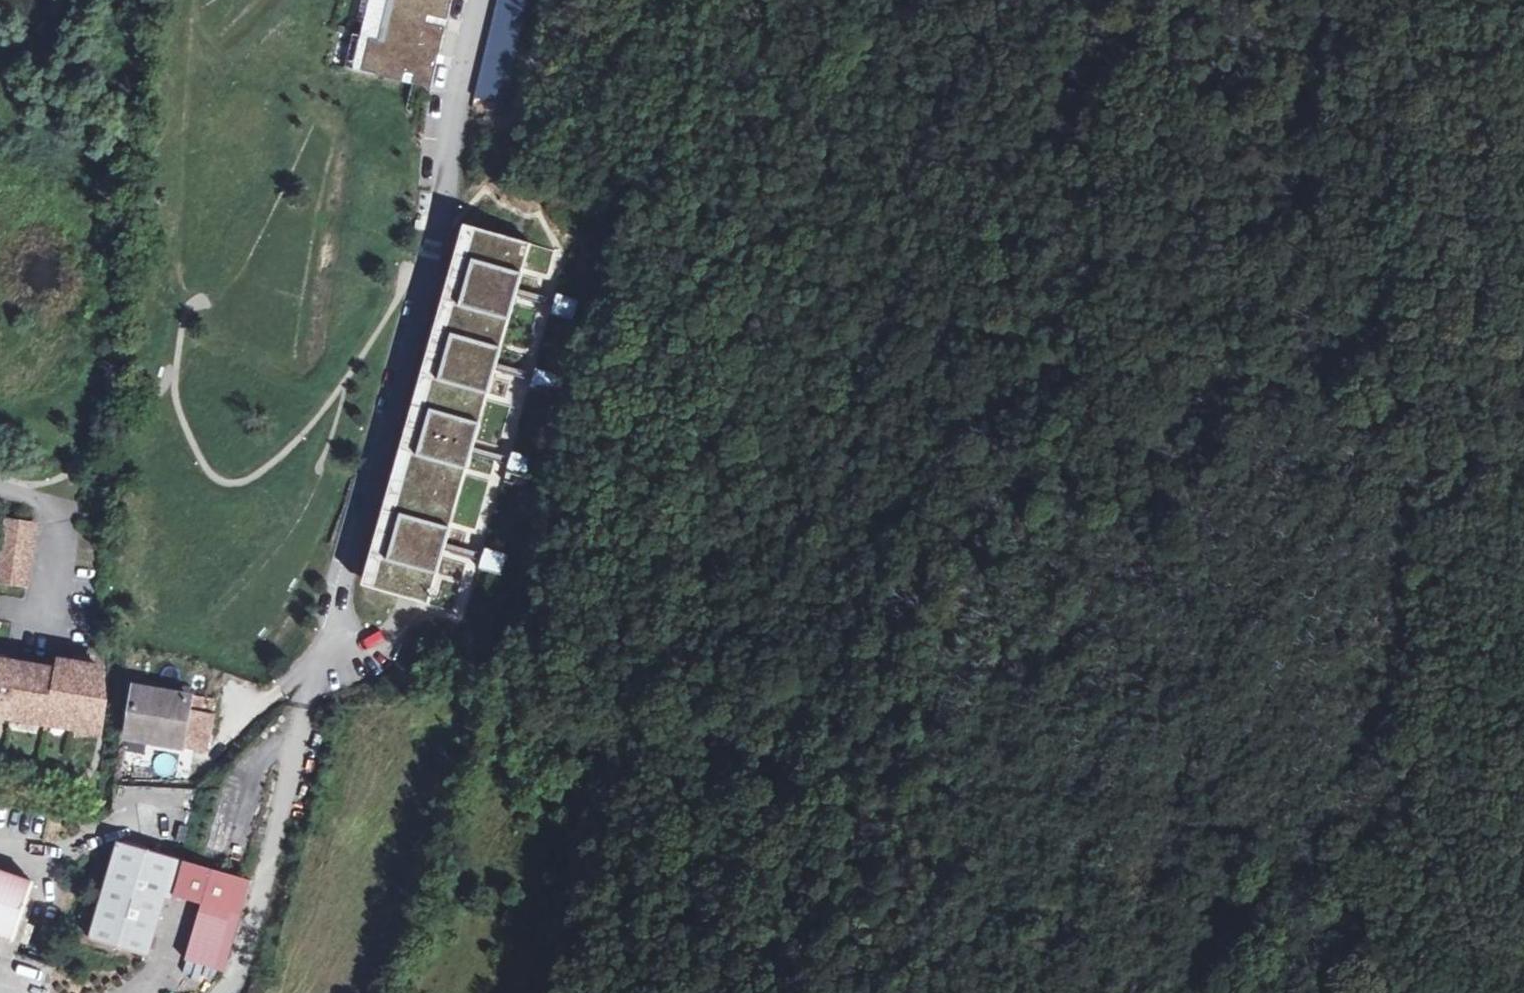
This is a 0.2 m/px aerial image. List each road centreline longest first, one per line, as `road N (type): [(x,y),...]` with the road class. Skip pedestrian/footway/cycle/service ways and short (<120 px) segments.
road 1 (track): [(1422,992),(1402,956),(1456,508),(1459,399),(1413,0)]

